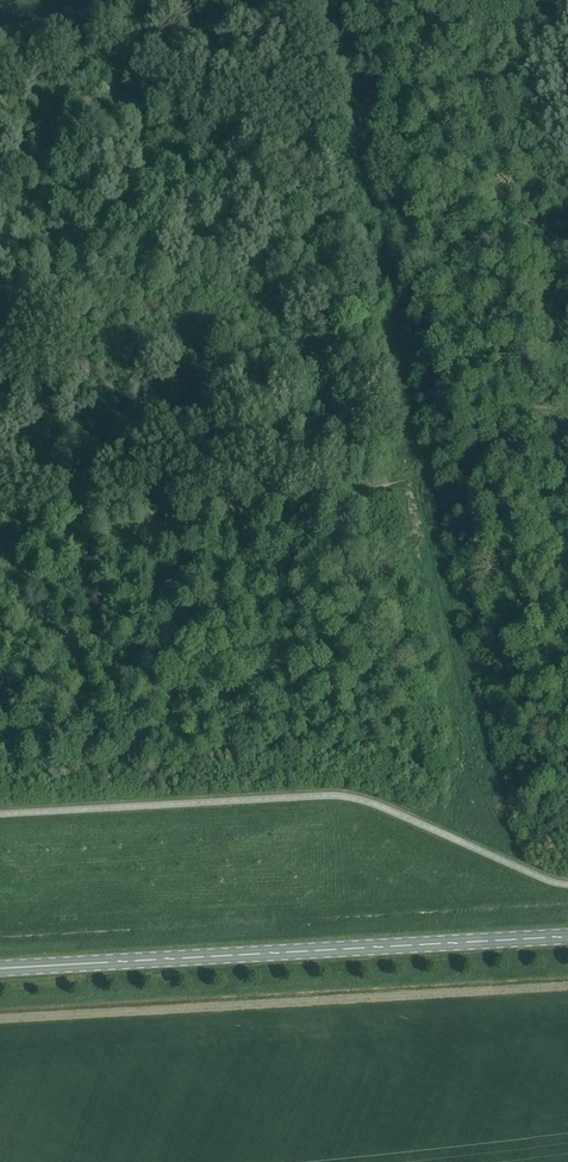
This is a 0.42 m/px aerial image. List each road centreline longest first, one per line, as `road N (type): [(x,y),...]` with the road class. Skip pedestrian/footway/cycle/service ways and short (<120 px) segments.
road 1 (track): [(356,720),(409,759),(445,804),(463,769),(401,514),(410,424),(329,0)]
road 2 (primary): [(42,966),(567,937)]
road 3 (track): [(0,568),(474,470)]

